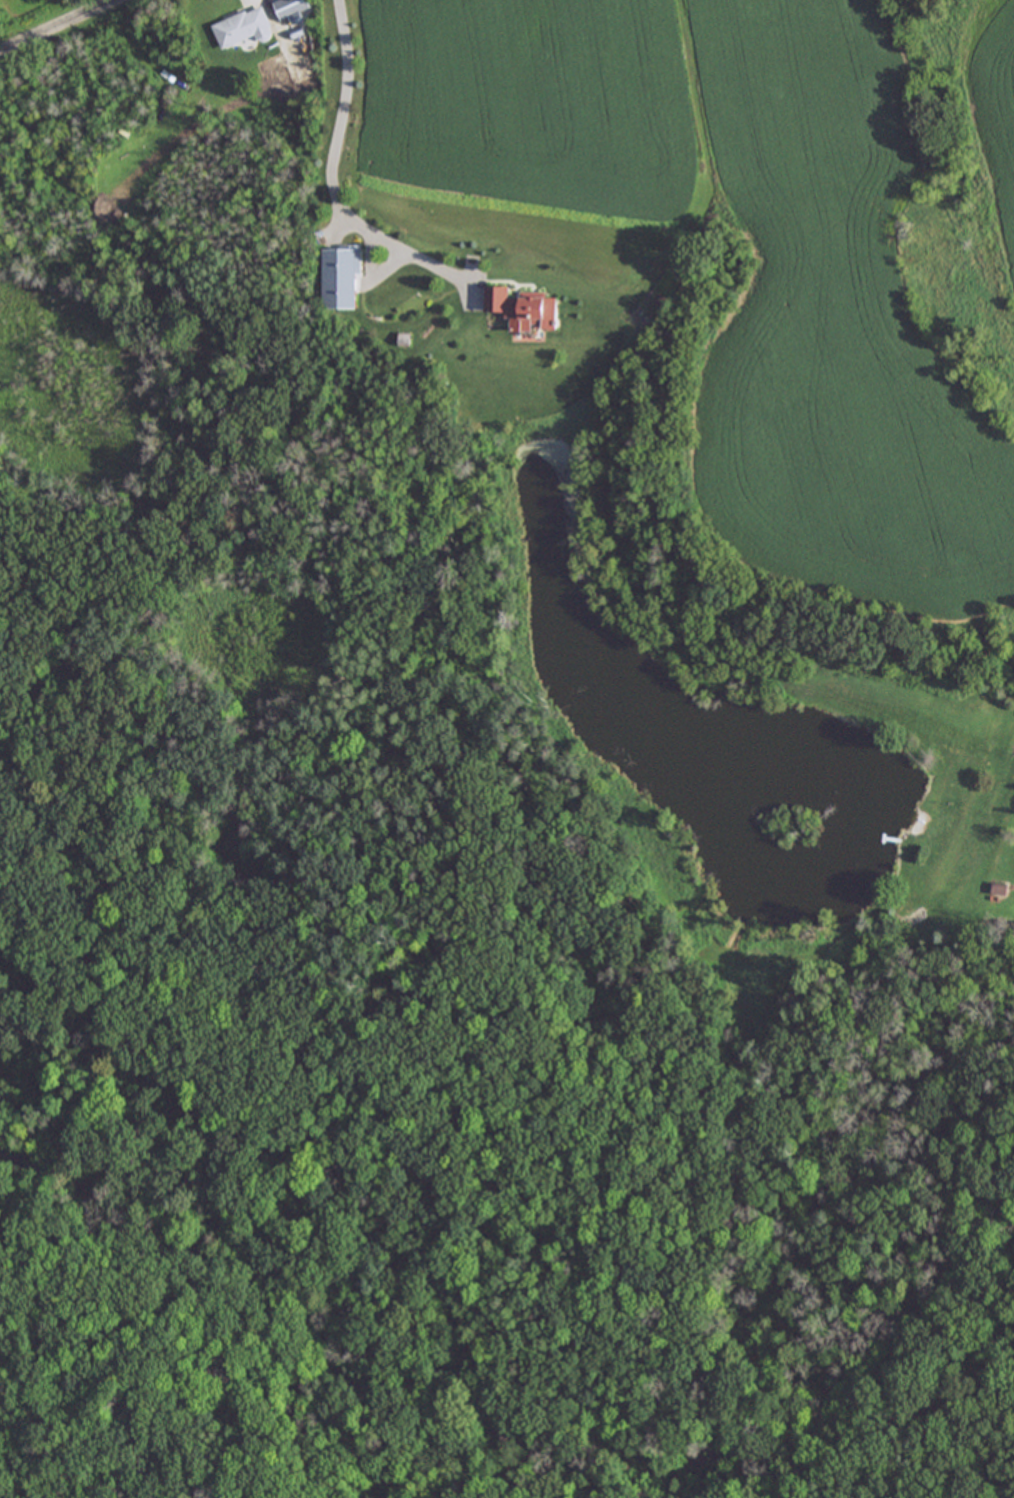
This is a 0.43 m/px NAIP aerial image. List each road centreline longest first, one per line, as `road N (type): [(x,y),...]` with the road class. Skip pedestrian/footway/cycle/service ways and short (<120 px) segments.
road 1 (residential): [(157,0),(0,69)]

